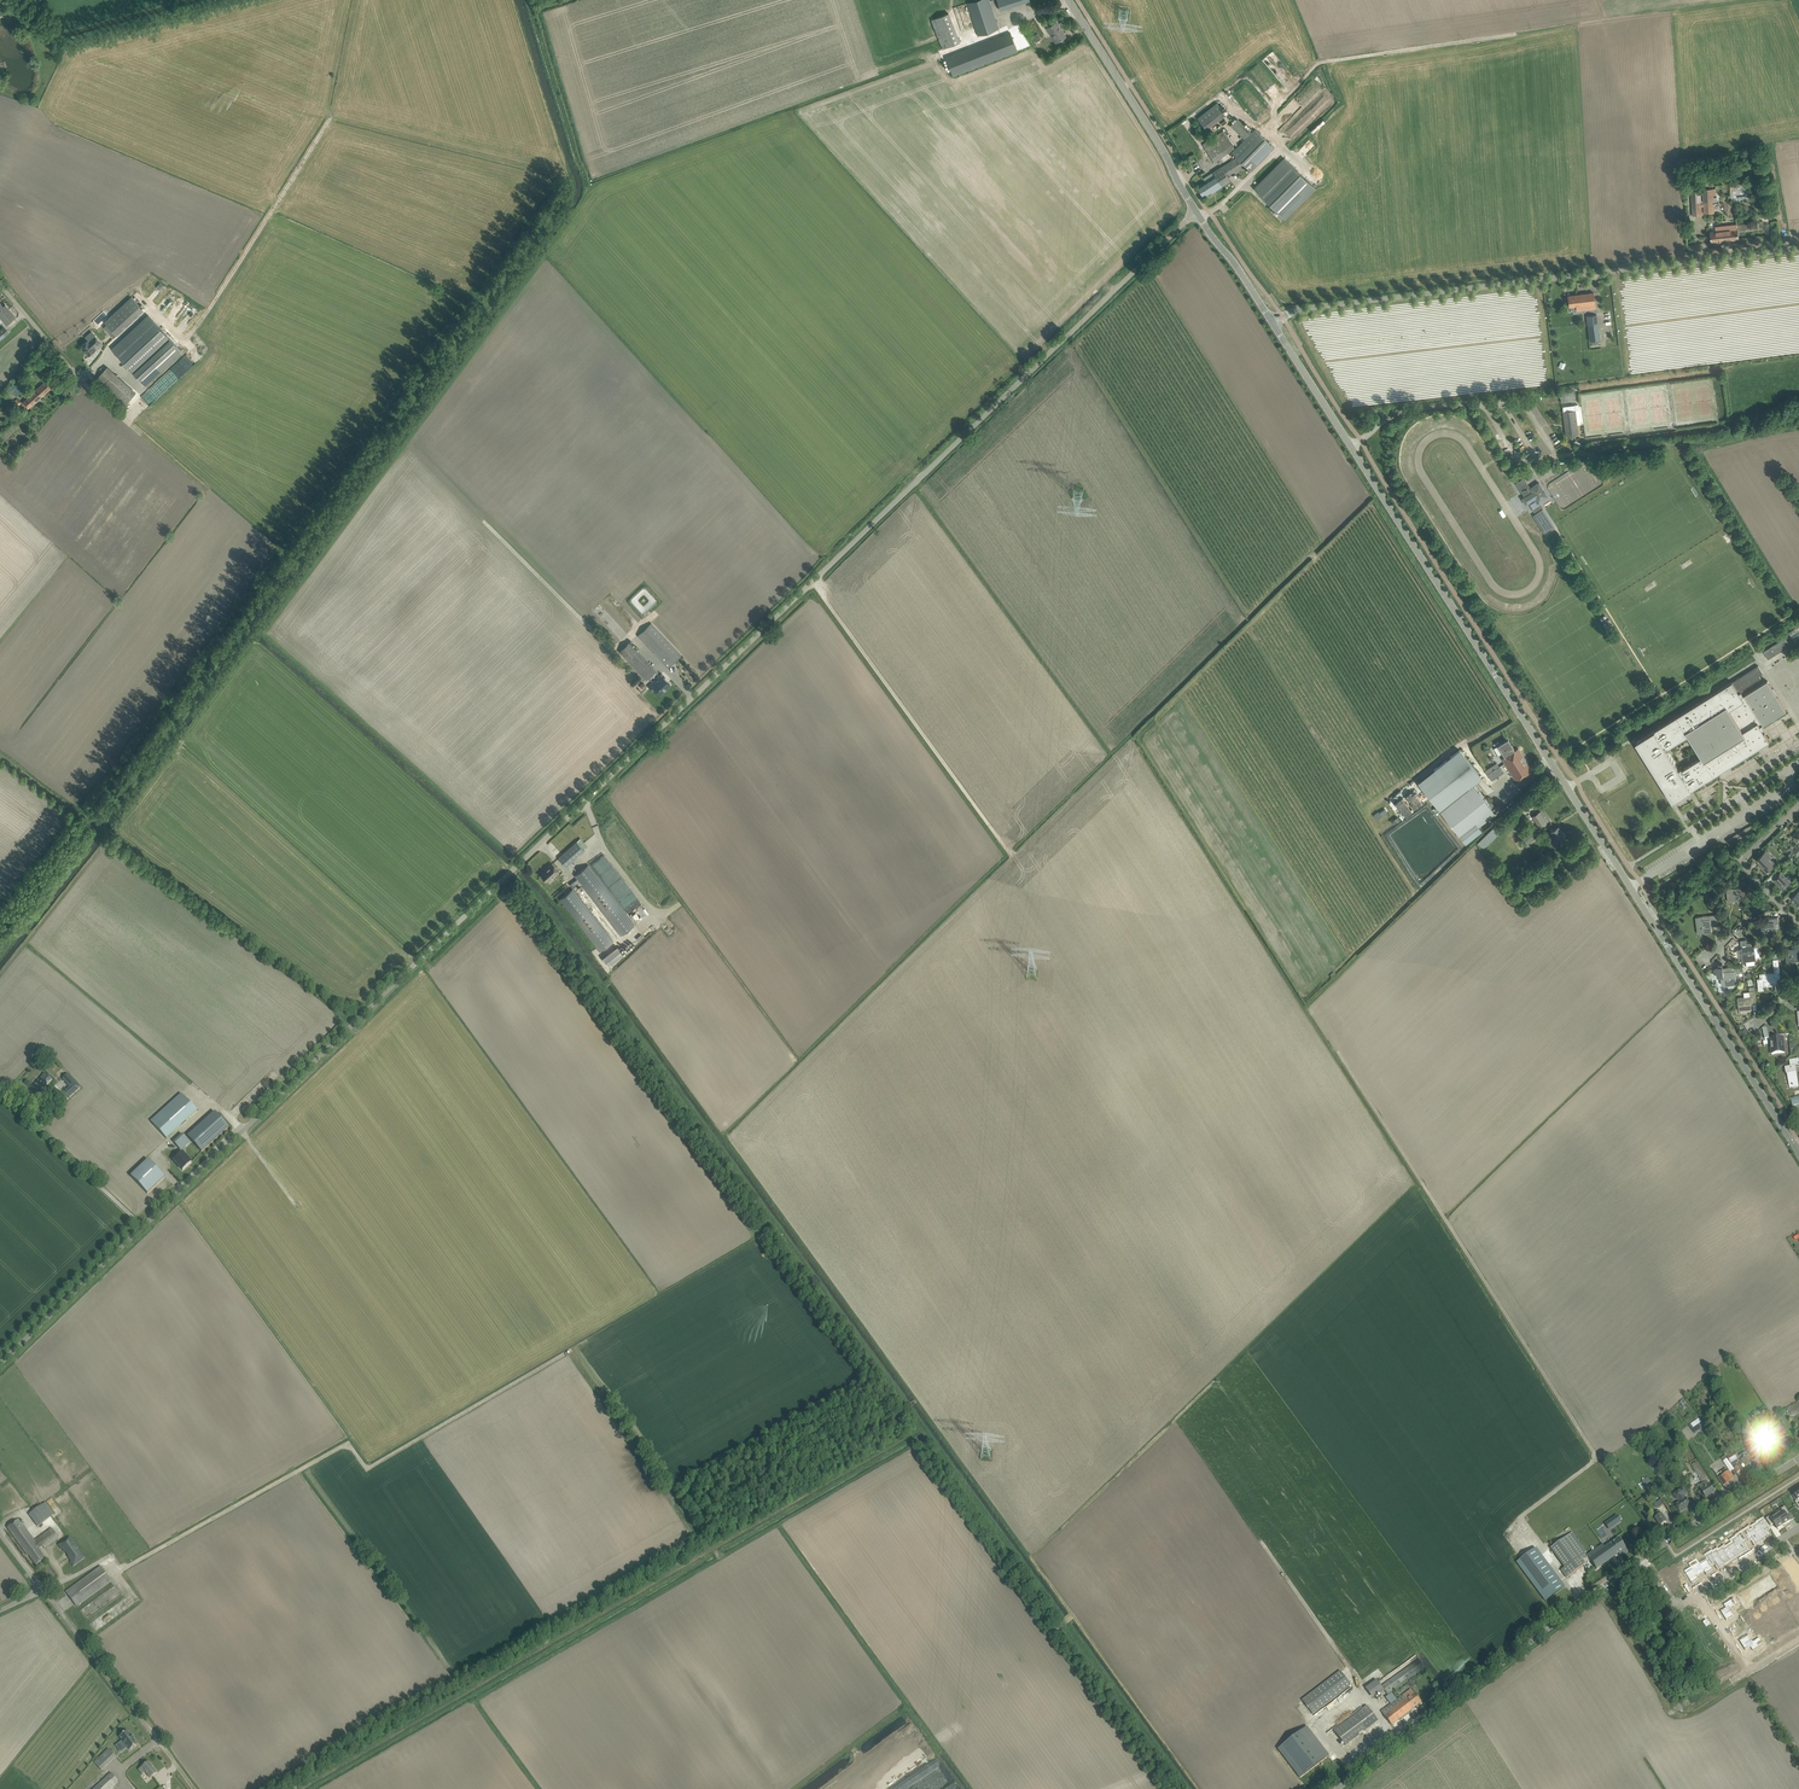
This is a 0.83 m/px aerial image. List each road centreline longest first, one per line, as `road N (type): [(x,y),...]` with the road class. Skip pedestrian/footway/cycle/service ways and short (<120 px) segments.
road 1 (unclassified): [(0,1369),(1199,214)]
road 2 (tertiary): [(1798,1151),(1274,322)]
road 3 (track): [(924,1427),(307,1788)]
road 4 (track): [(924,1427),(515,870)]
road 5 (track): [(1340,1055),(1598,1460),(1522,1517),(1582,1603)]
road 6 (tertiary): [(1338,1788),(1613,1579),(1798,1458)]
road 7 (track): [(569,1353),(367,1470),(349,1445),(114,1576)]
road 8 (unclassified): [(1274,322),(1306,309),(1798,249)]
road 9 (track): [(924,1427),(1188,1788)]
road 10 (track): [(1597,24),(1320,63),(1276,111)]
road 11 (track): [(1012,859),(814,583)]
road 12 (track): [(334,114),(189,340)]
road 13 (unclassified): [(193,1788),(41,1588)]
road 14 (tertiary): [(1199,214),(1069,0)]
road 15 (track): [(1263,1544),(1401,1741)]
road 16 (track): [(492,527),(612,648),(654,615)]
road 17 (track): [(1743,398),(1733,437),(1556,453)]
road 18 (track): [(371,1307),(245,1134)]
road 19 (residential): [(1767,1570),(1709,1606),(1748,1670),(1798,1639)]
road 20 (tertiary): [(1274,322),(1199,214)]
road 21 (residential): [(1770,895),(1745,864),(1798,805)]

